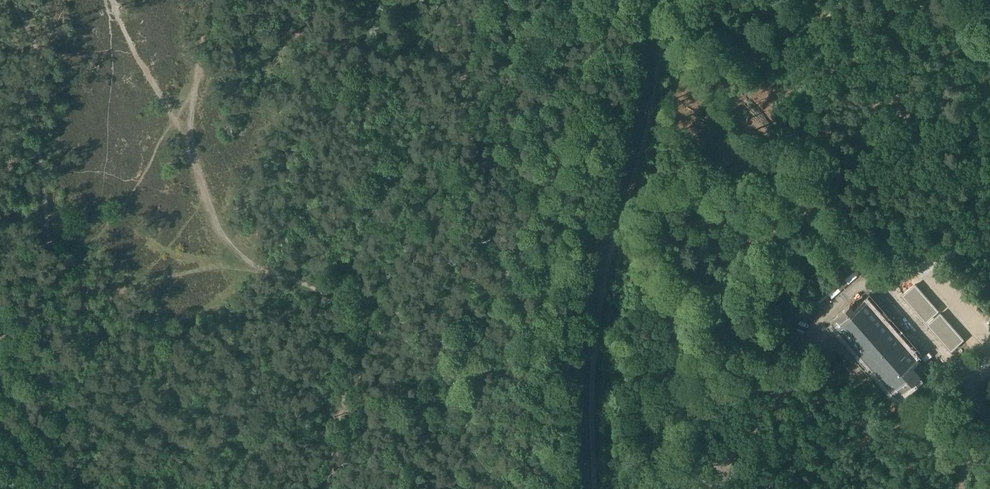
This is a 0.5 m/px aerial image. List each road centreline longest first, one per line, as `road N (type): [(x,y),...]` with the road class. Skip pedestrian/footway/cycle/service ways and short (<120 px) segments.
road 1 (secondary): [(587,488),(594,286),(643,115),(659,0)]
road 2 (track): [(0,335),(127,202),(196,88)]
road 3 (track): [(190,138),(211,0)]

